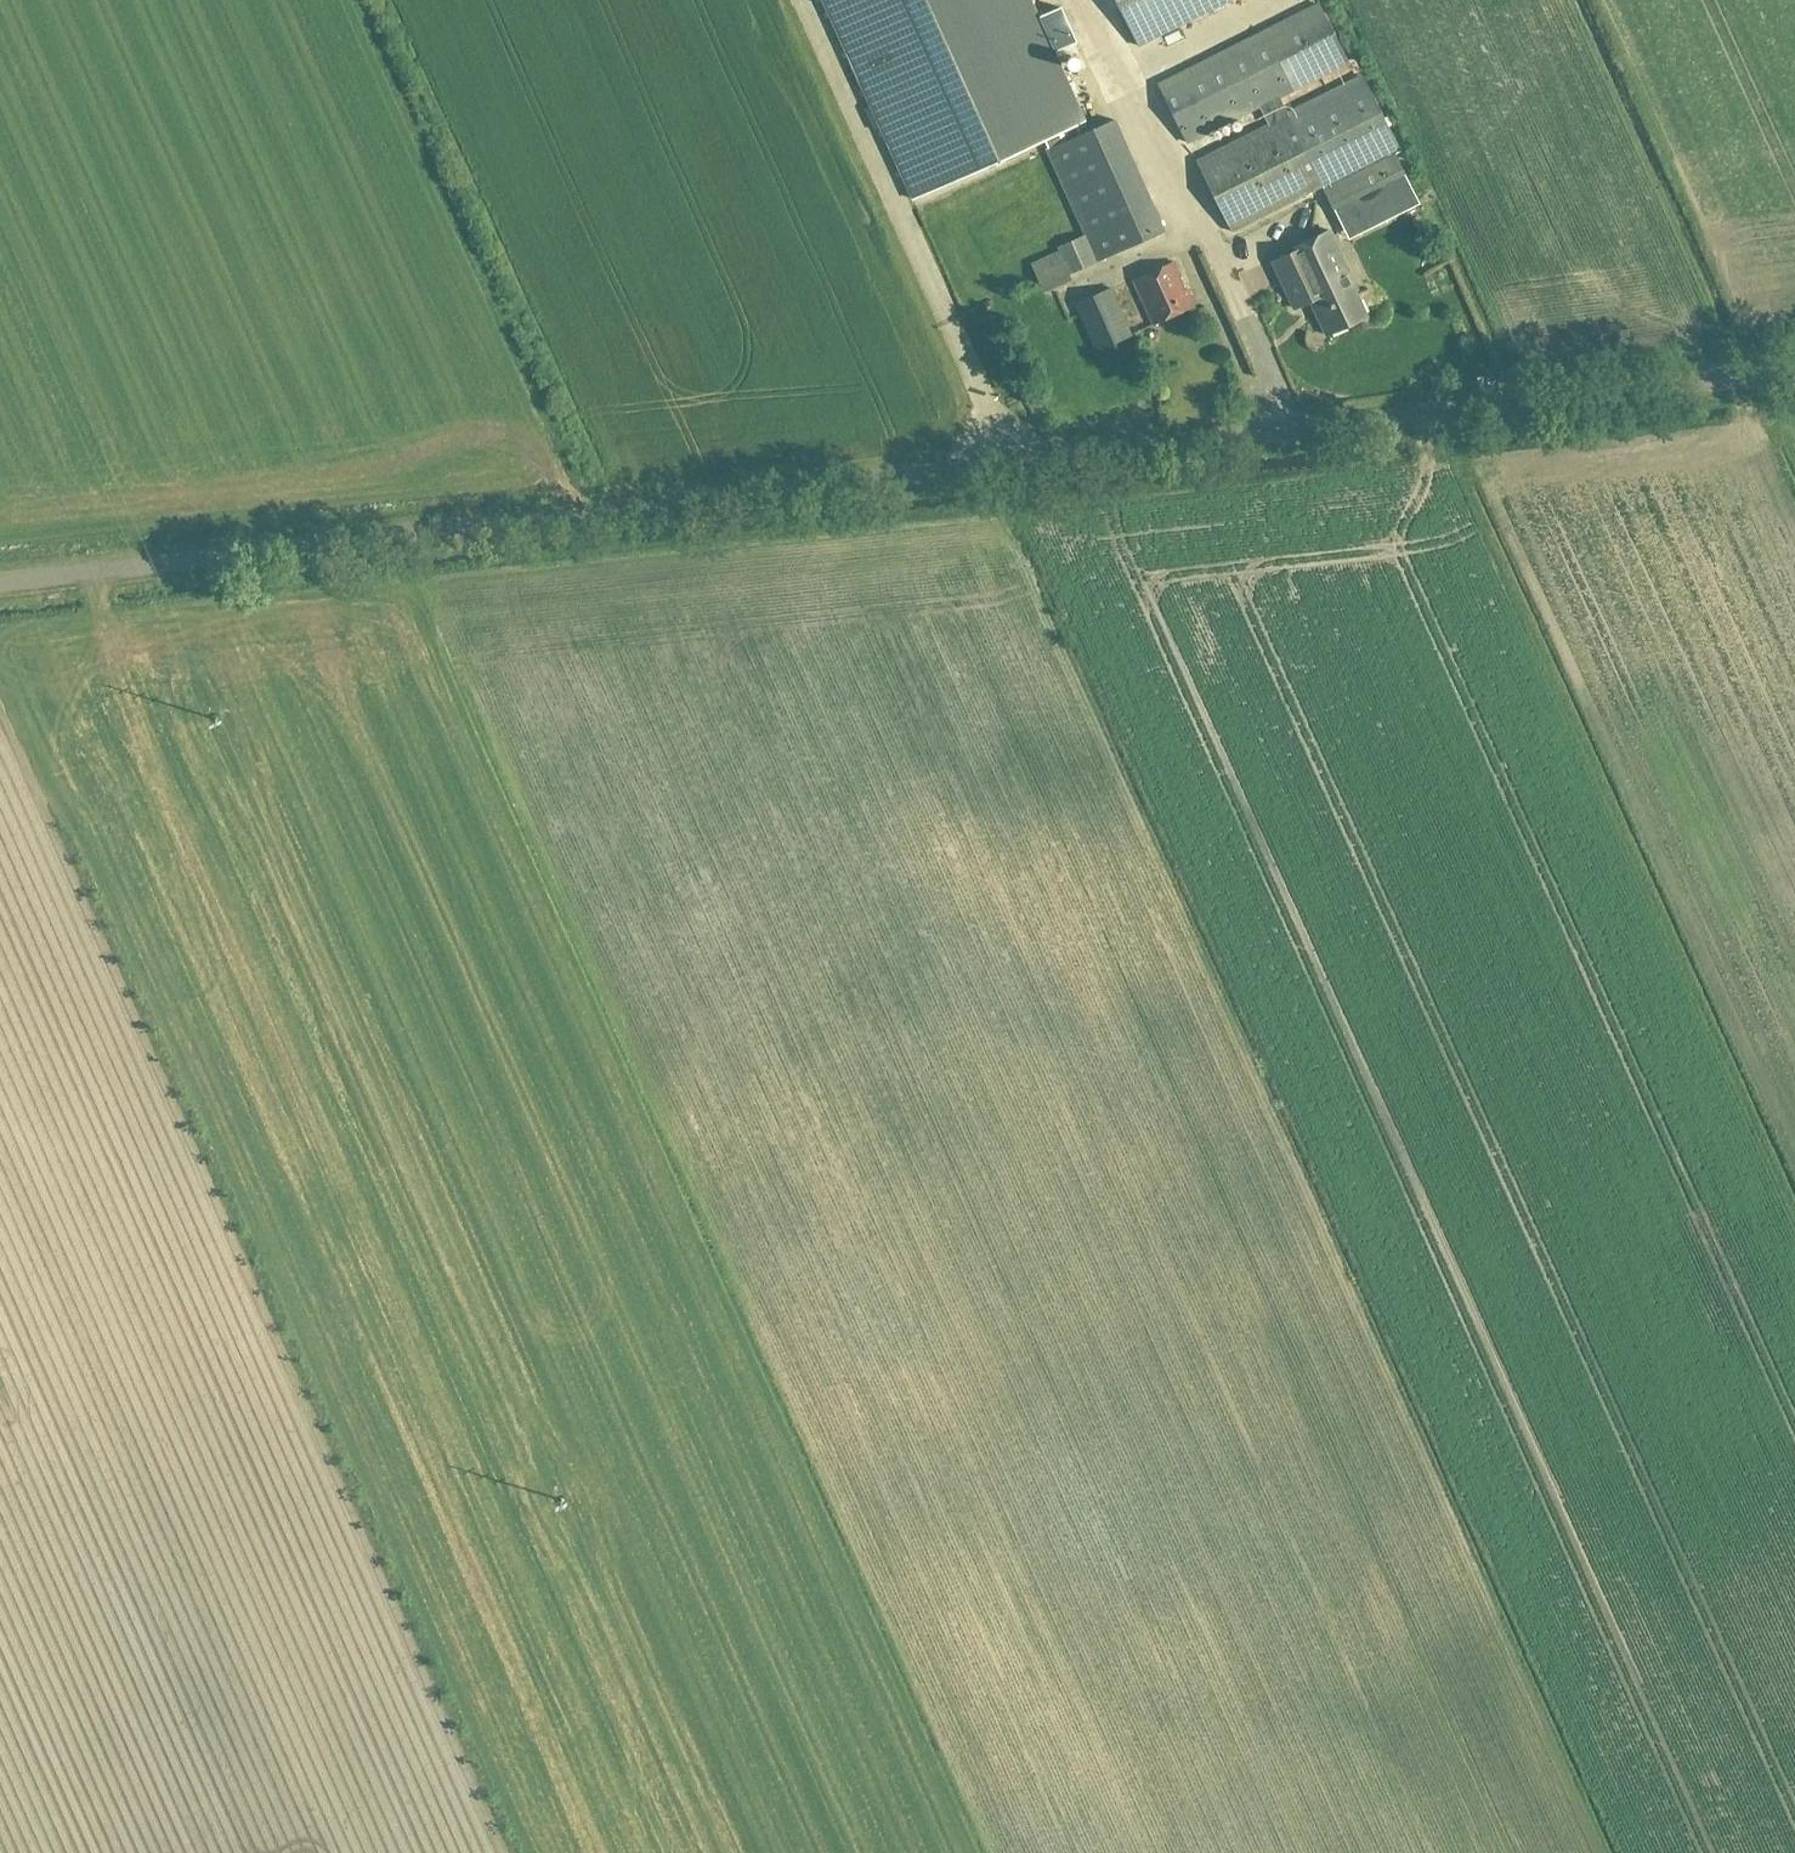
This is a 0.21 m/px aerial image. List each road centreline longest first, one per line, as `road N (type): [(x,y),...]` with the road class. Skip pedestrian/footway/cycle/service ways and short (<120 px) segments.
road 1 (unclassified): [(0,589),(1794,386)]

